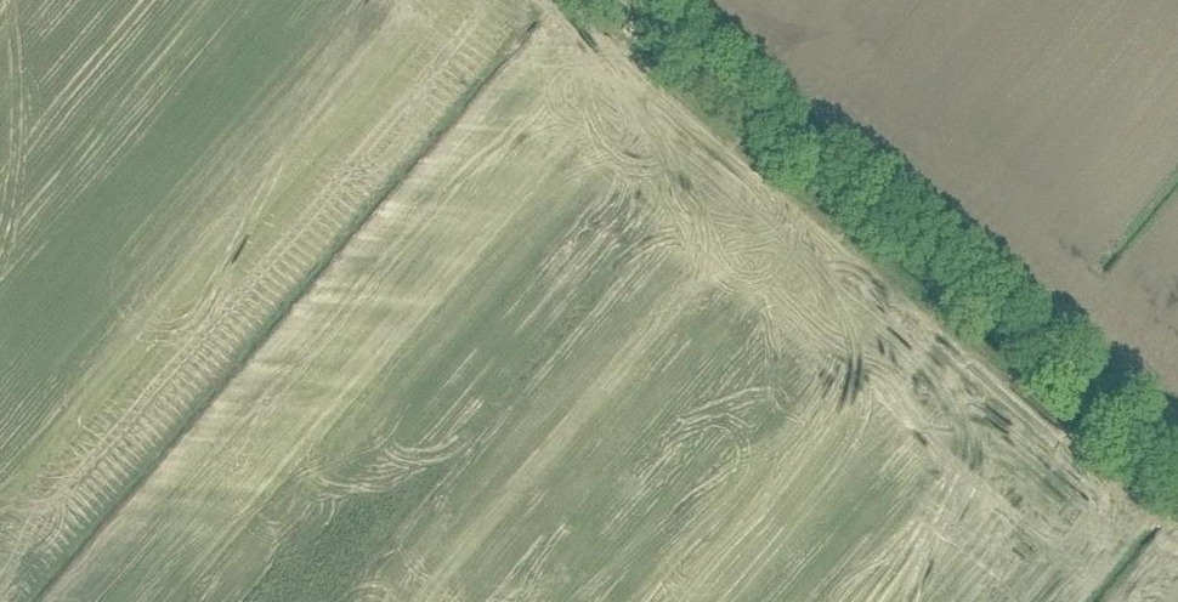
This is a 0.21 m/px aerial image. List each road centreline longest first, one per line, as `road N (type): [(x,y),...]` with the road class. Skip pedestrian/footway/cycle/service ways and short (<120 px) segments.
road 1 (track): [(629,0),(1177,471)]

